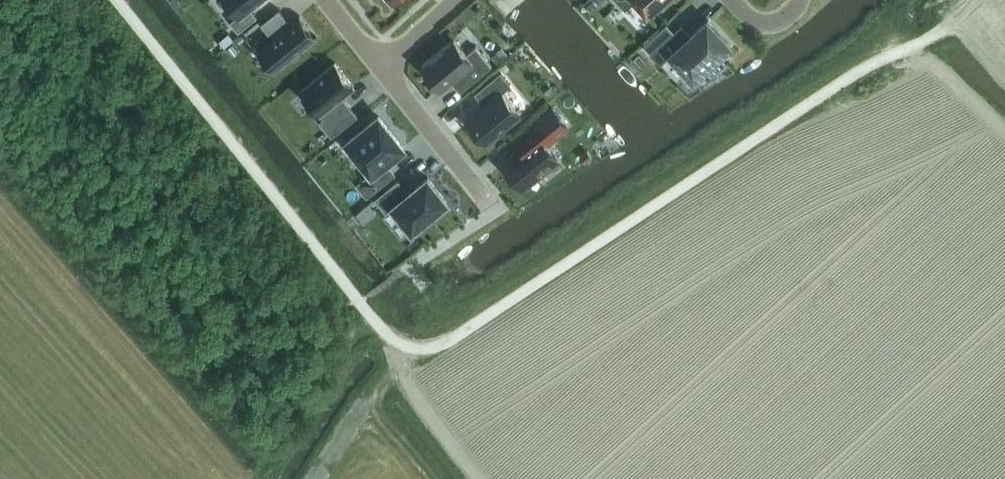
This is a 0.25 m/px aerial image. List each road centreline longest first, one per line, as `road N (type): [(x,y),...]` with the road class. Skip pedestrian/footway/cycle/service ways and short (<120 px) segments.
road 1 (track): [(928,36),(449,342),(415,349),(383,331),(116,0)]
road 2 (residential): [(378,68),(492,204)]

